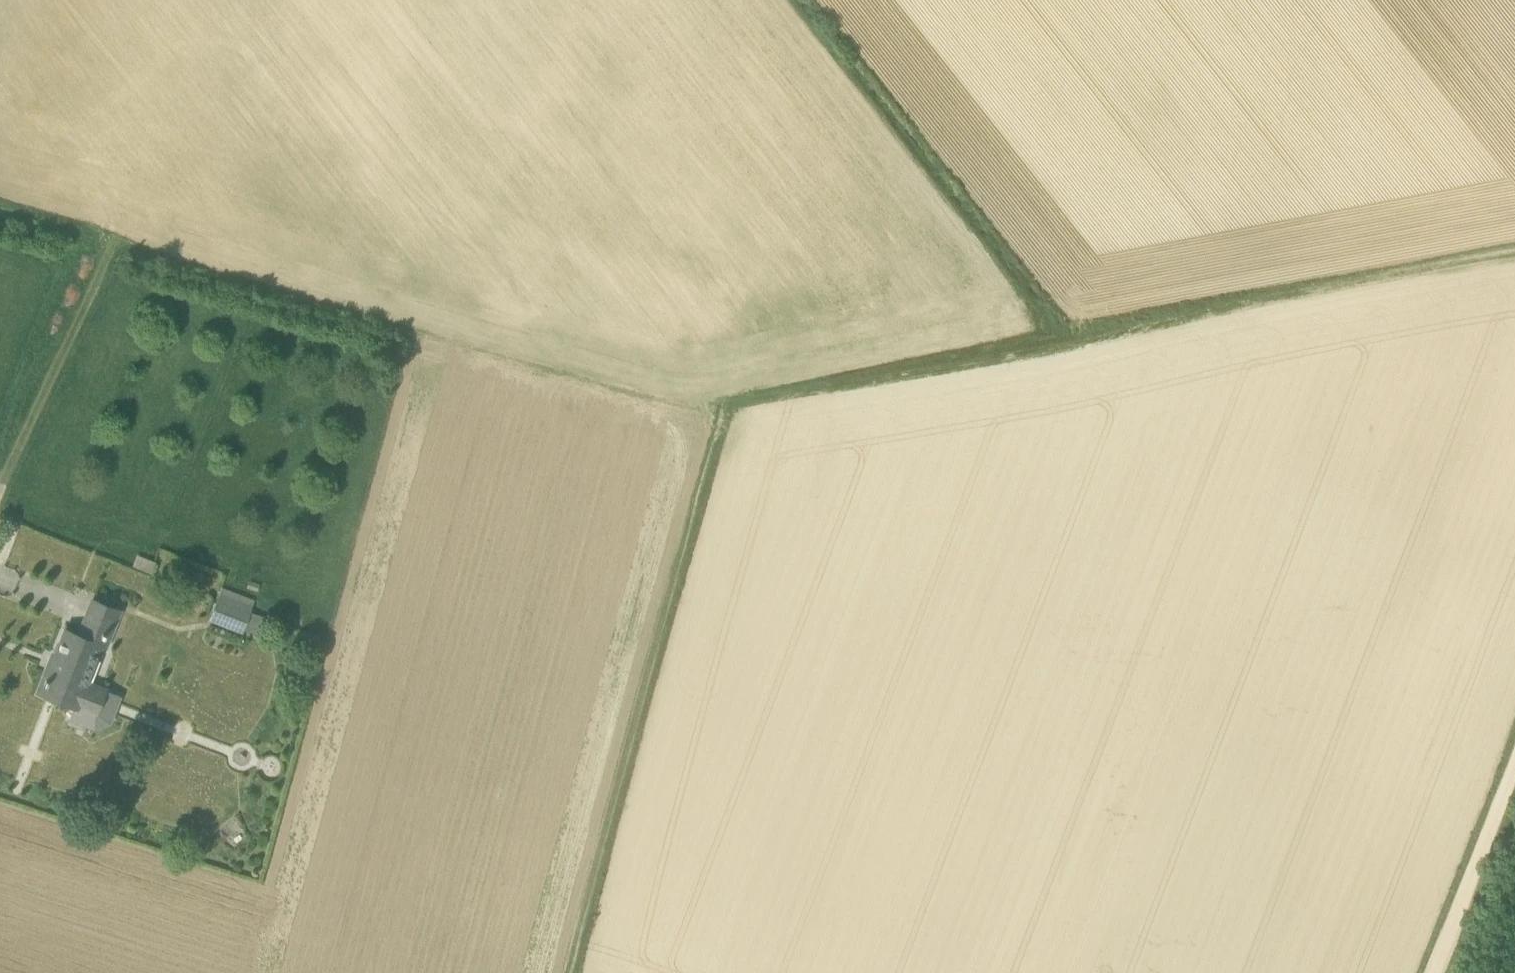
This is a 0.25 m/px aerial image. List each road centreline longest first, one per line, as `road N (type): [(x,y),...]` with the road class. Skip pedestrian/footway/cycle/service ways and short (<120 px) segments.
road 1 (track): [(1514,262),(719,412)]
road 2 (track): [(568,972),(719,412)]
road 3 (track): [(1514,761),(1432,972)]

